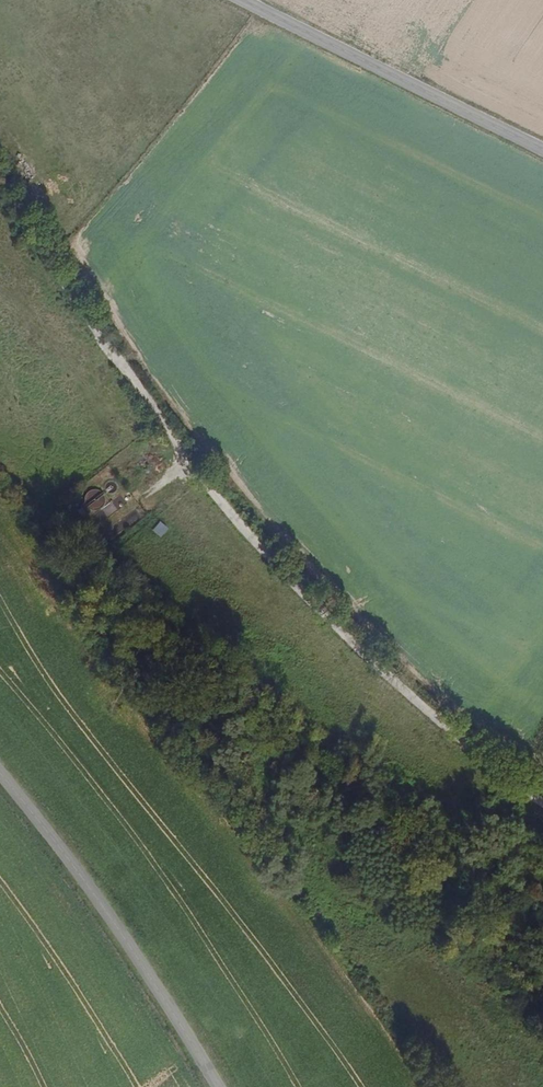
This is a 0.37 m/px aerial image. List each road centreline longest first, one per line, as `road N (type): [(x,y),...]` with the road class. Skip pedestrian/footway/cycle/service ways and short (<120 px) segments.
road 1 (track): [(542,801),(479,757),(307,598),(228,512),(0,184)]
road 2 (tertiary): [(0,772),(102,904),(218,1086)]
road 3 (tertiary): [(542,149),(243,0)]

